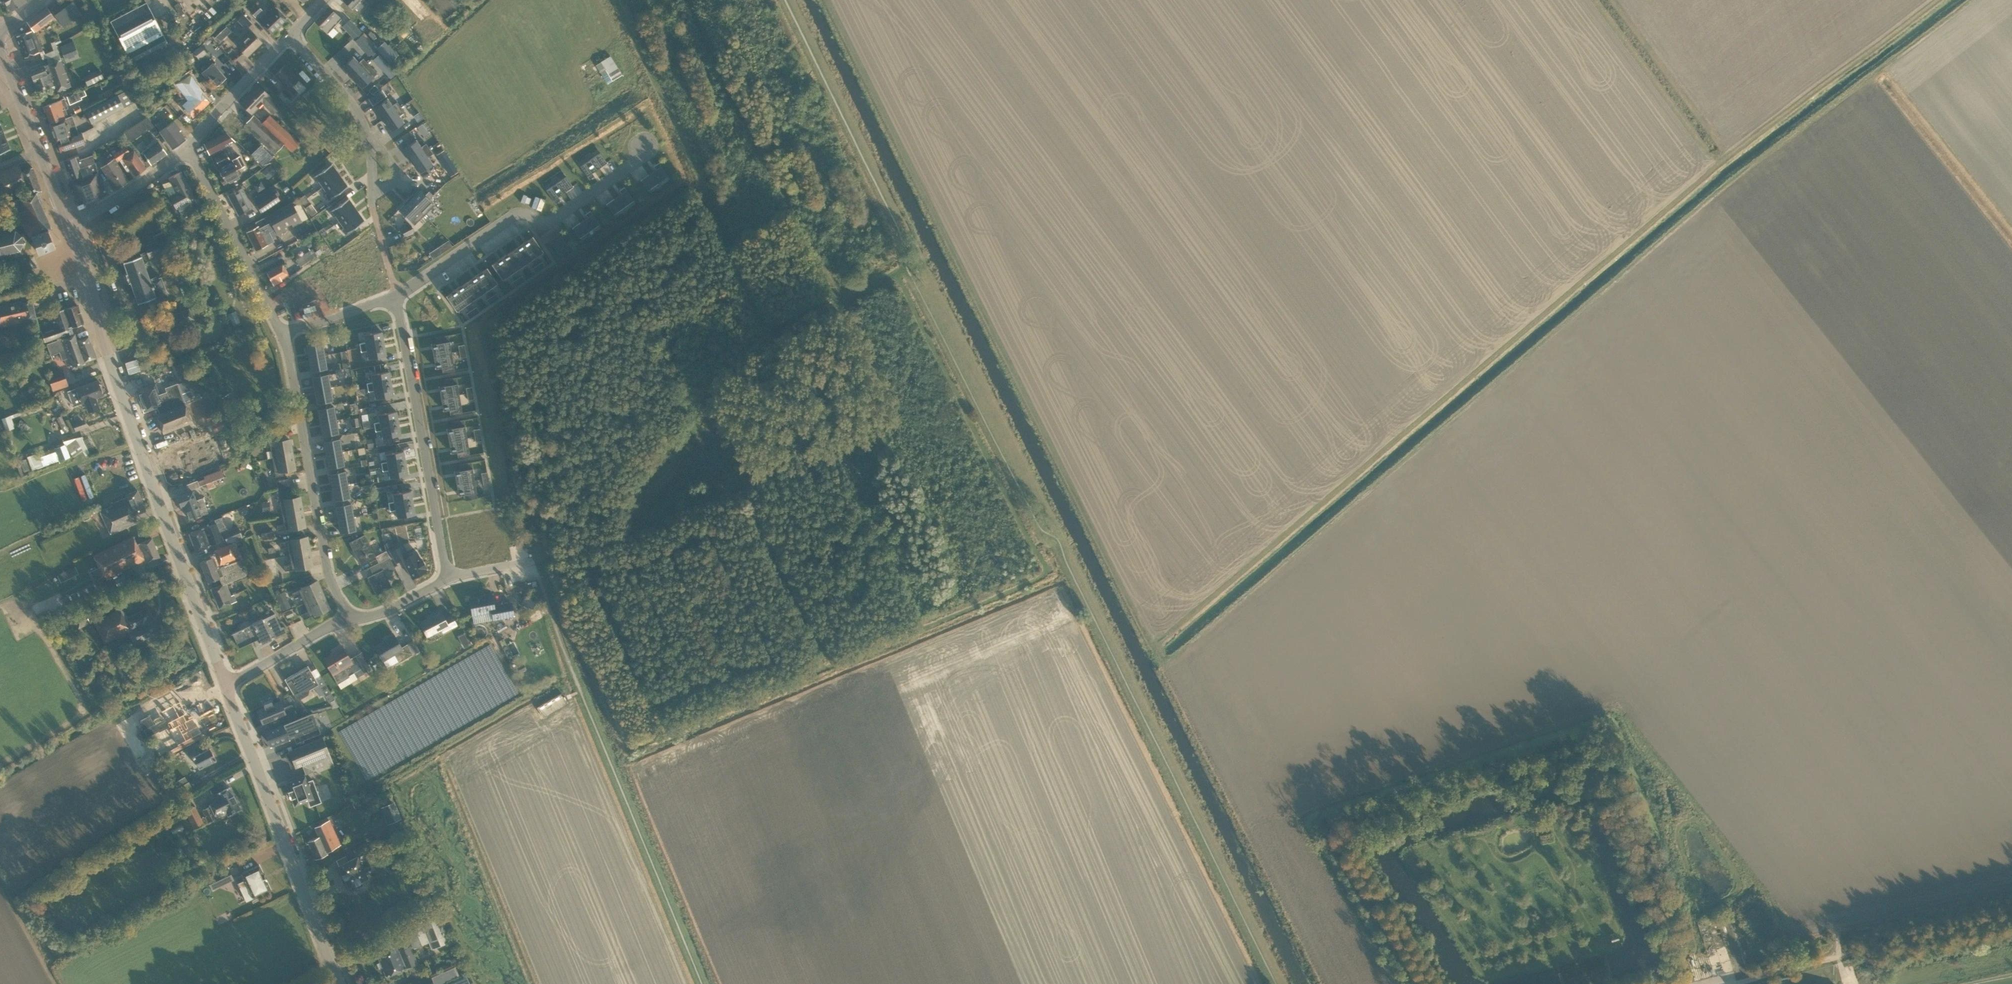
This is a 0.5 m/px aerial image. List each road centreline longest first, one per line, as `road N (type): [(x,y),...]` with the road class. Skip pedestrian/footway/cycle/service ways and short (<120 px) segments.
road 1 (tertiary): [(225,685),(101,335),(88,281)]
road 2 (tertiary): [(338,983),(225,685)]
road 3 (residential): [(352,620),(328,573),(284,331)]
road 4 (residential): [(392,282),(420,280),(516,215),(547,223),(642,157)]
road 5 (track): [(1728,983),(2011,913)]
road 6 (residential): [(447,575),(395,295)]
road 7 (residential): [(284,331),(187,149)]
road 8 (residential): [(187,149),(292,33)]
road 9 (residential): [(225,685),(352,620)]
road 10 (residential): [(70,225),(187,149)]
road 11 (residential): [(366,132),(349,94),(292,33)]

